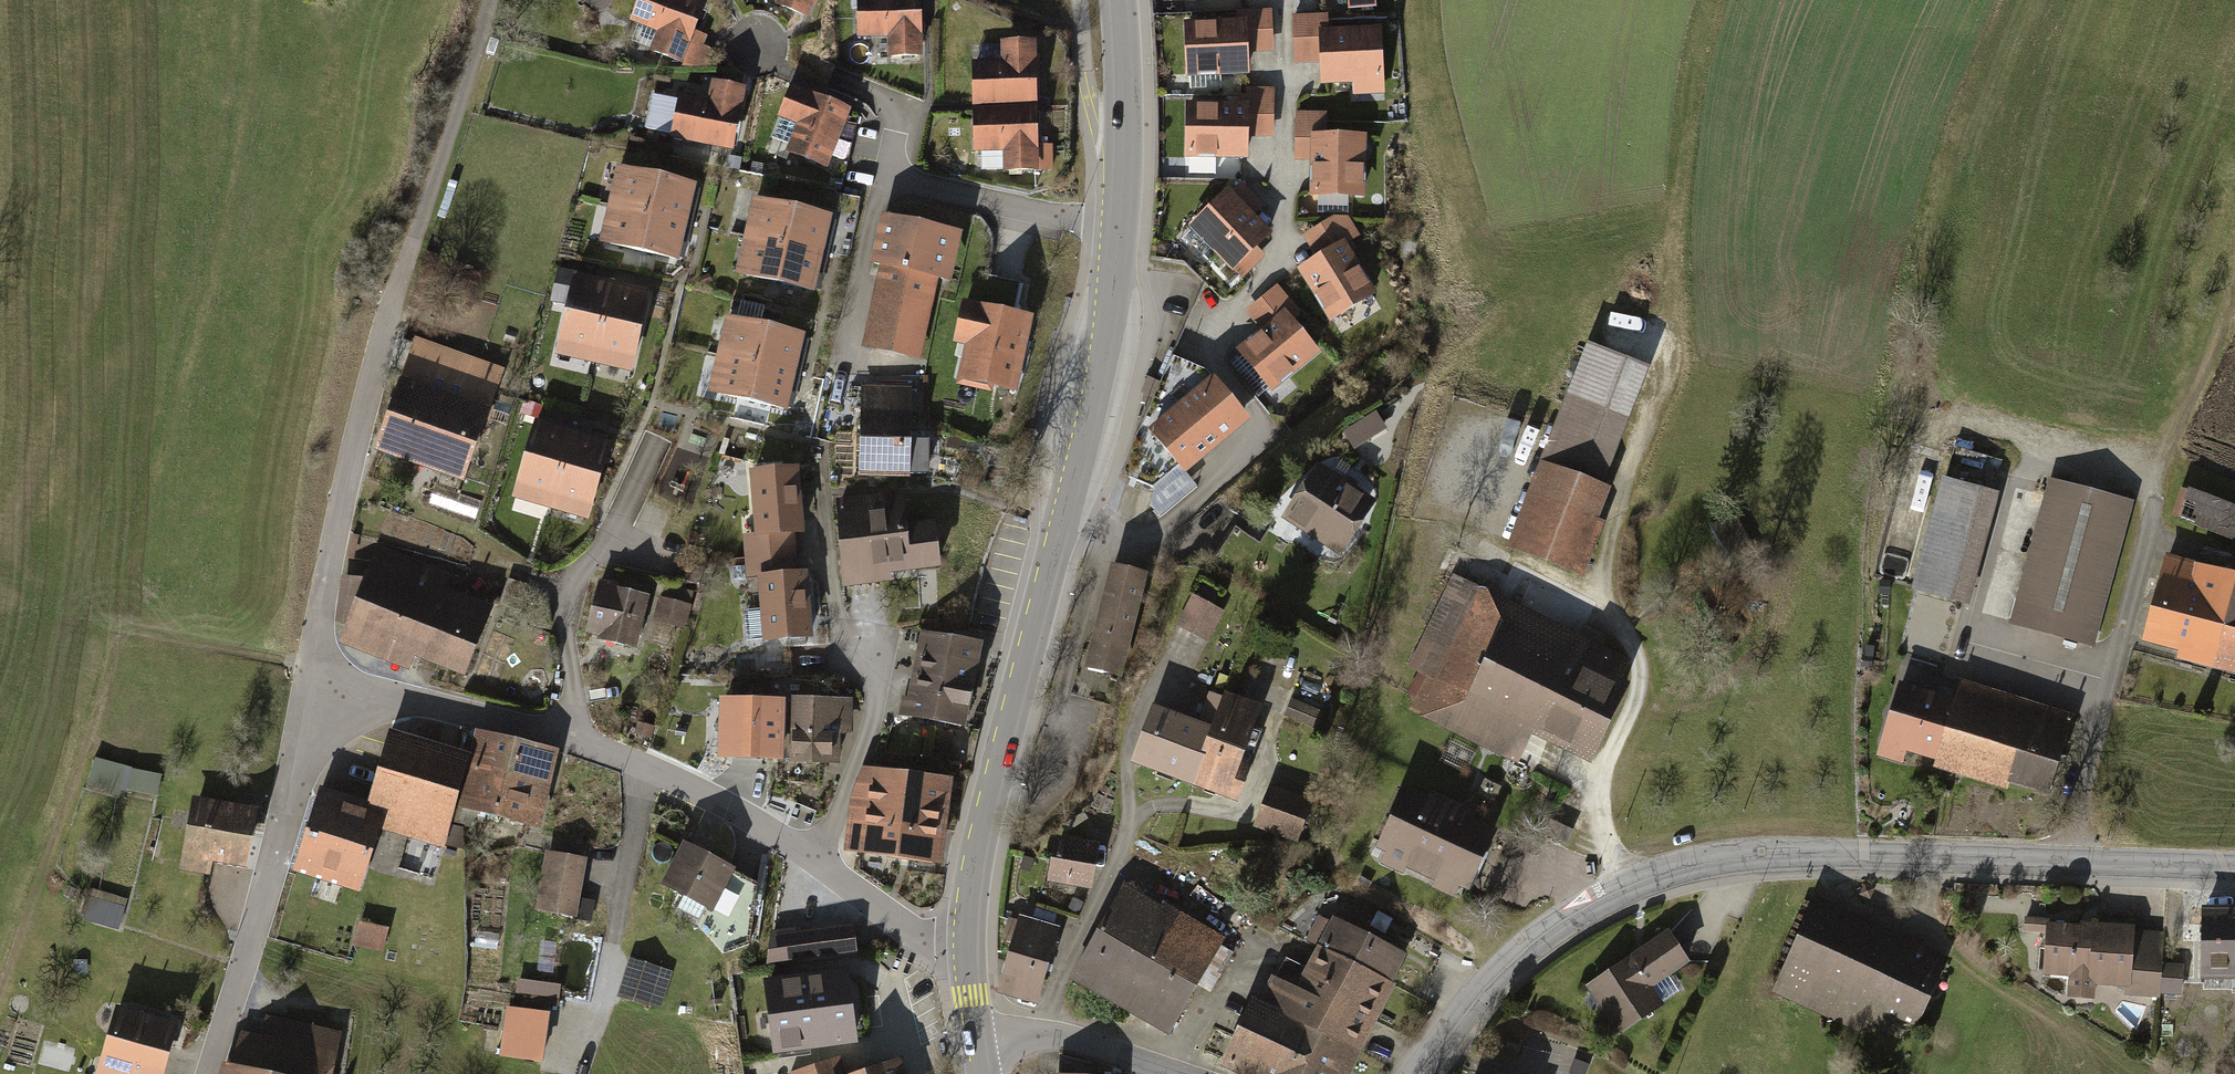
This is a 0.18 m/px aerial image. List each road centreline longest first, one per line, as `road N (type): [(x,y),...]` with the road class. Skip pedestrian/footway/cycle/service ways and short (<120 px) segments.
road 1 (tertiary): [(1416,1073),(1495,972),(1543,933),(1627,885),(1716,862),(1853,855),(2234,867)]
road 2 (residential): [(1065,527),(1148,541),(1251,449),(1262,423),(1204,350),(1218,322),(1281,259),(1288,67),(1282,0)]
road 3 (track): [(1985,661),(2030,477),(2020,442),(1950,428),(1923,455),(1889,573),(1890,620),(1906,654),(1937,673)]
road 4 (residential): [(968,943),(915,935),(817,861),(725,809),(563,736)]
road 5 (residential): [(1117,229),(880,178),(847,364)]
road 6 (tertiary): [(968,943),(982,840),(1065,527)]
road 7 (unclassified): [(311,680),(287,795),(208,1073)]
road 8 (track): [(487,0),(382,342)]
road 9 (track): [(1710,0),(1678,192),(1669,353)]
road 10 (unclassified): [(382,342),(340,504),(311,680)]
road 11 (residential): [(563,736),(570,589),(612,533),(655,439)]
road 12 (tertiary): [(1065,527),(1108,328),(1117,229)]
road 13 (residential): [(563,736),(311,680)]
road 14 (tertiary): [(1117,229),(1115,0)]
road 15 (track): [(2234,271),(2162,465)]
road 16 (tertiary): [(978,1035),(1073,1038),(1178,1073)]

